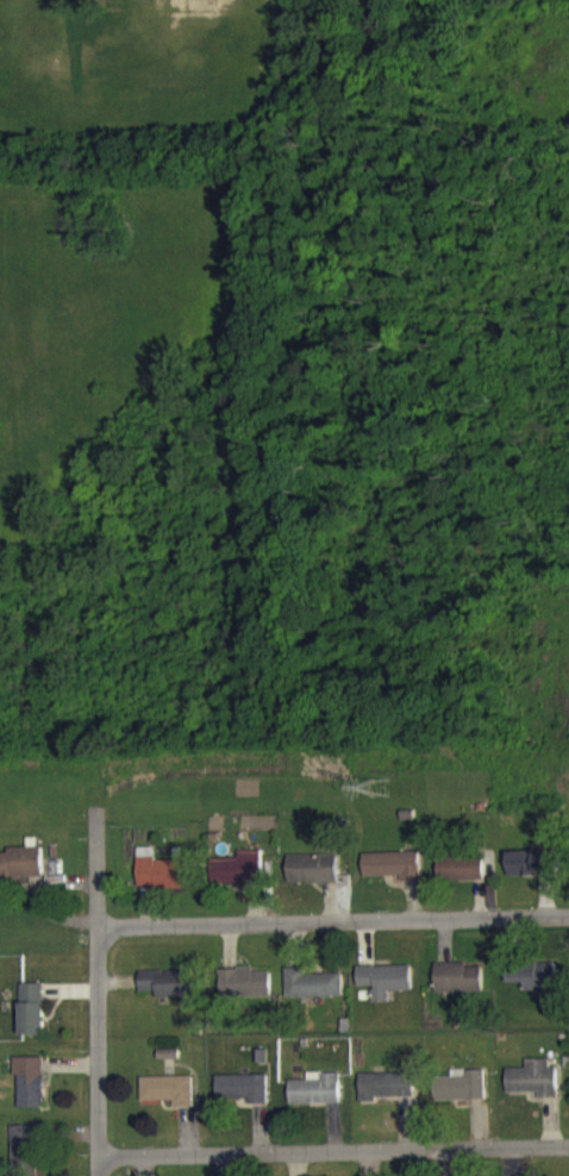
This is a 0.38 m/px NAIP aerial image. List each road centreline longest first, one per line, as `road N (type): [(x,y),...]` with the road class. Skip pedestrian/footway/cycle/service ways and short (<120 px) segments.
road 1 (residential): [(568,914),(96,928)]
road 2 (residential): [(98,1156),(568,1144)]
road 3 (residential): [(95,806),(98,1175)]

